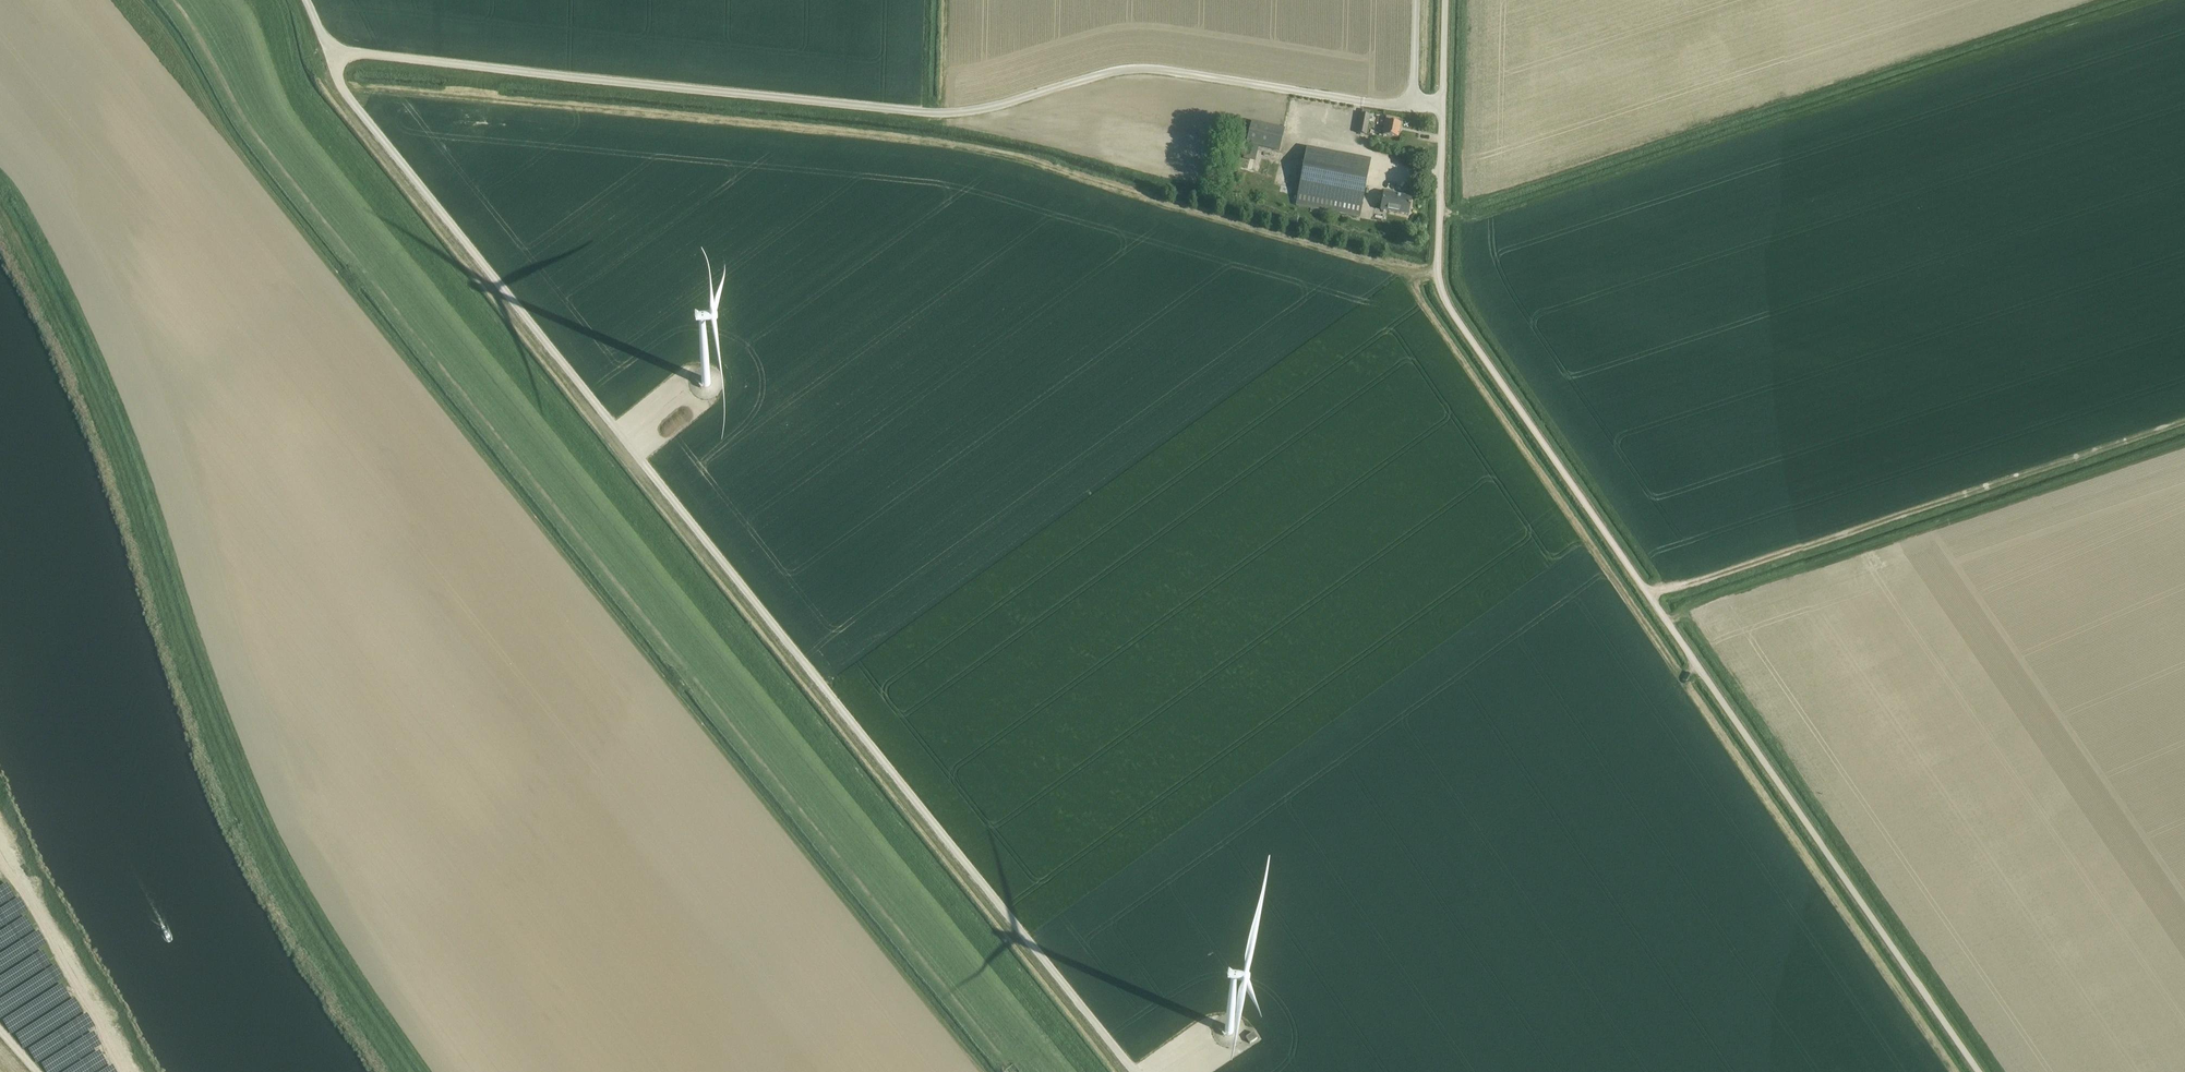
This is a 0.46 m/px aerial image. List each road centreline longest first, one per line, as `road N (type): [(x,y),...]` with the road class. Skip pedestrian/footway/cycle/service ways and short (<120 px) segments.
road 1 (track): [(165,0),(241,131),(1007,1071)]
road 2 (unclassified): [(1979,1071),(1441,306),(1446,0)]

